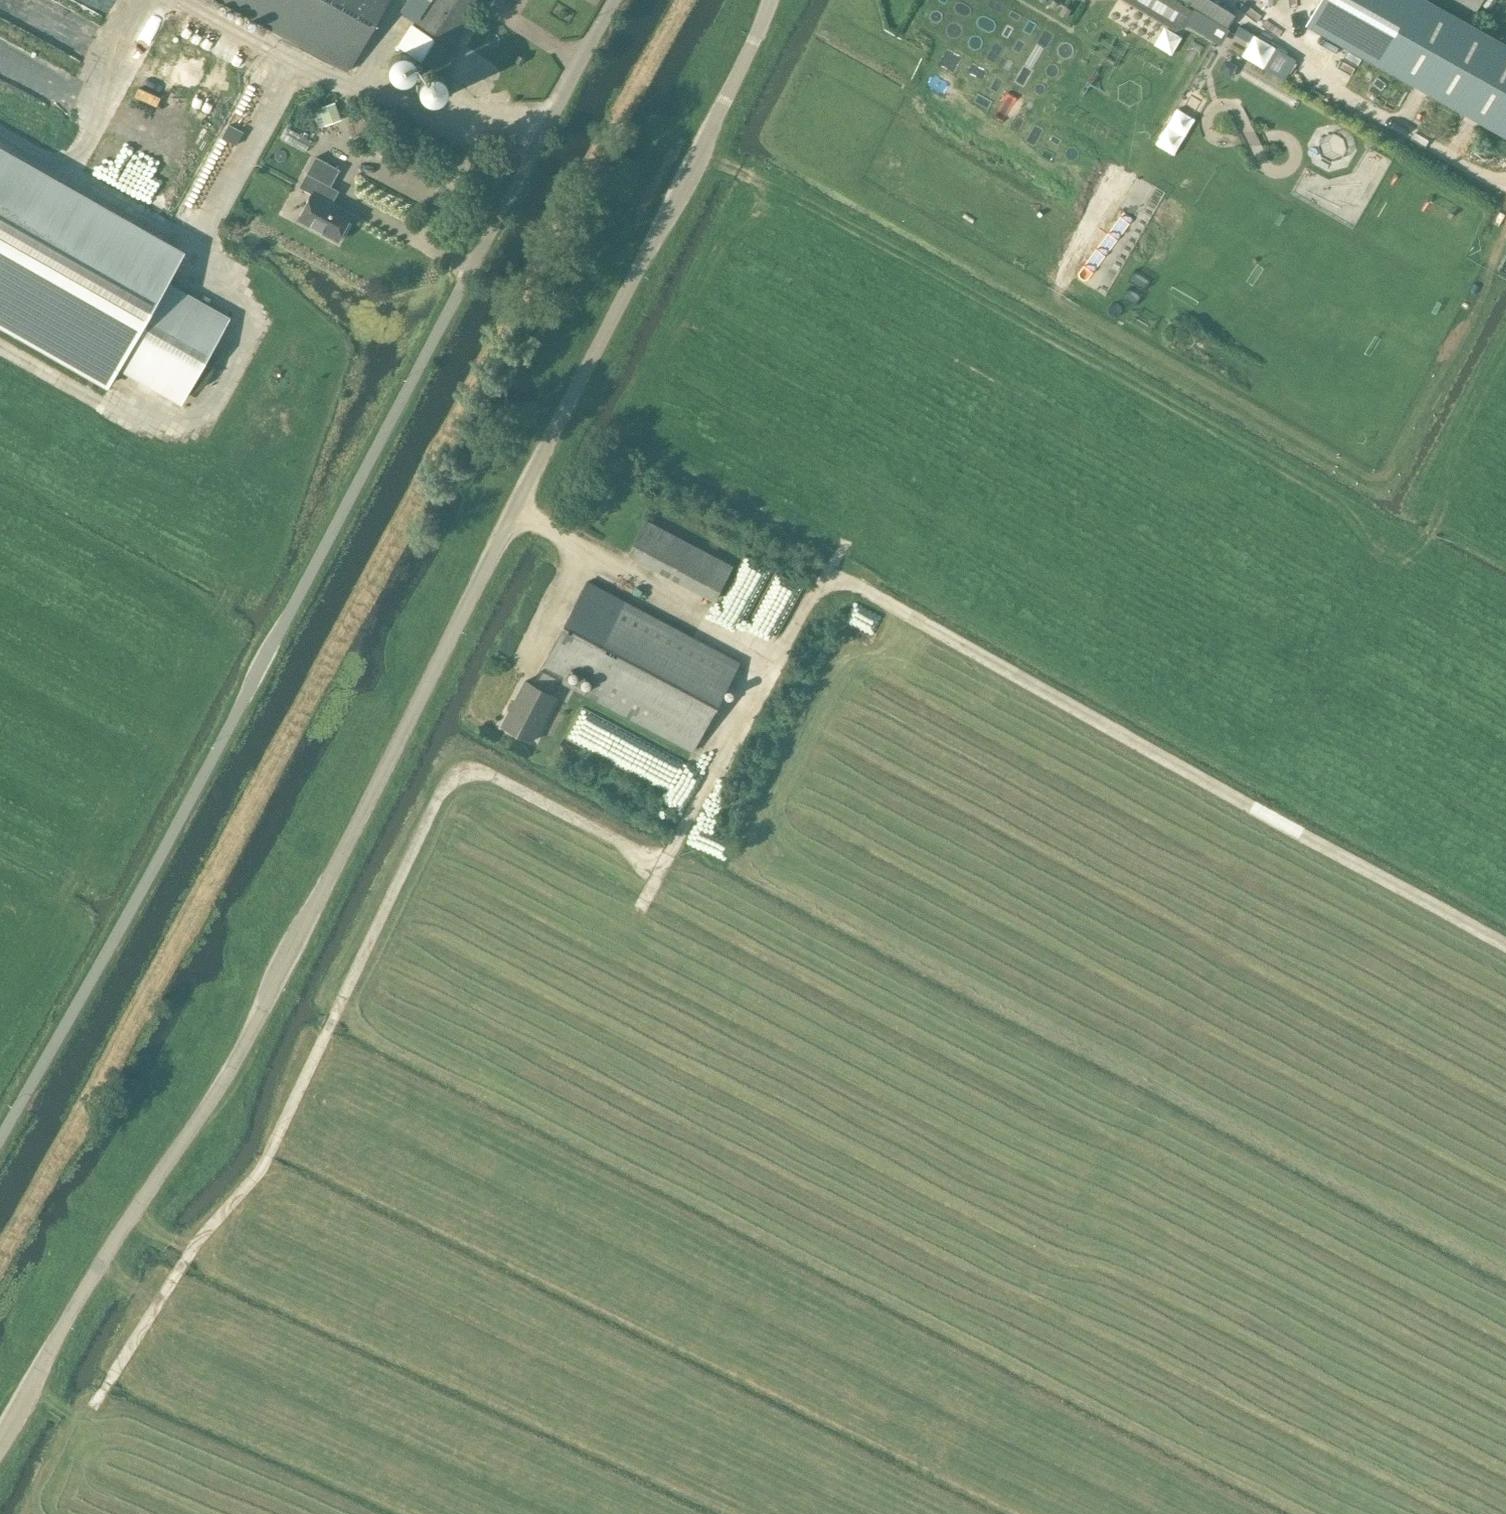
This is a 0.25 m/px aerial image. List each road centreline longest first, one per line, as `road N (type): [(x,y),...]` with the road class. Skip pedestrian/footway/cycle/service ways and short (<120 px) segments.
road 1 (unclassified): [(0,1438),(253,1024),(766,0)]
road 2 (track): [(786,646),(665,873),(500,779),(467,775),(451,784),(433,803),(257,1179),(188,1251),(90,1414),(73,1415),(26,1393)]
road 3 (unclassified): [(0,1124),(620,0)]
road 4 (track): [(709,622),(771,653),(786,646),(822,588),(853,582),(1505,940)]
road 5 (track): [(542,146),(377,106),(172,0)]

